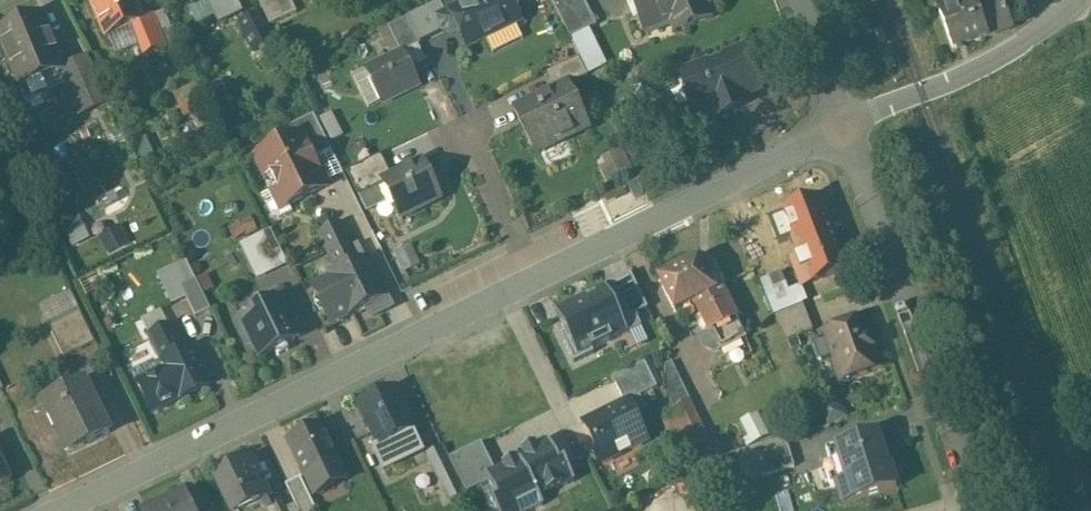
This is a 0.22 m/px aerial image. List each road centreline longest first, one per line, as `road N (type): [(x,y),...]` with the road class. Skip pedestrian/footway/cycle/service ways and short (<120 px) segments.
road 1 (residential): [(844,125),(56,510)]
road 2 (residential): [(983,510),(844,125)]
road 3 (residential): [(1077,0),(995,60),(844,125)]
road 4 (residential): [(844,125),(797,0)]

